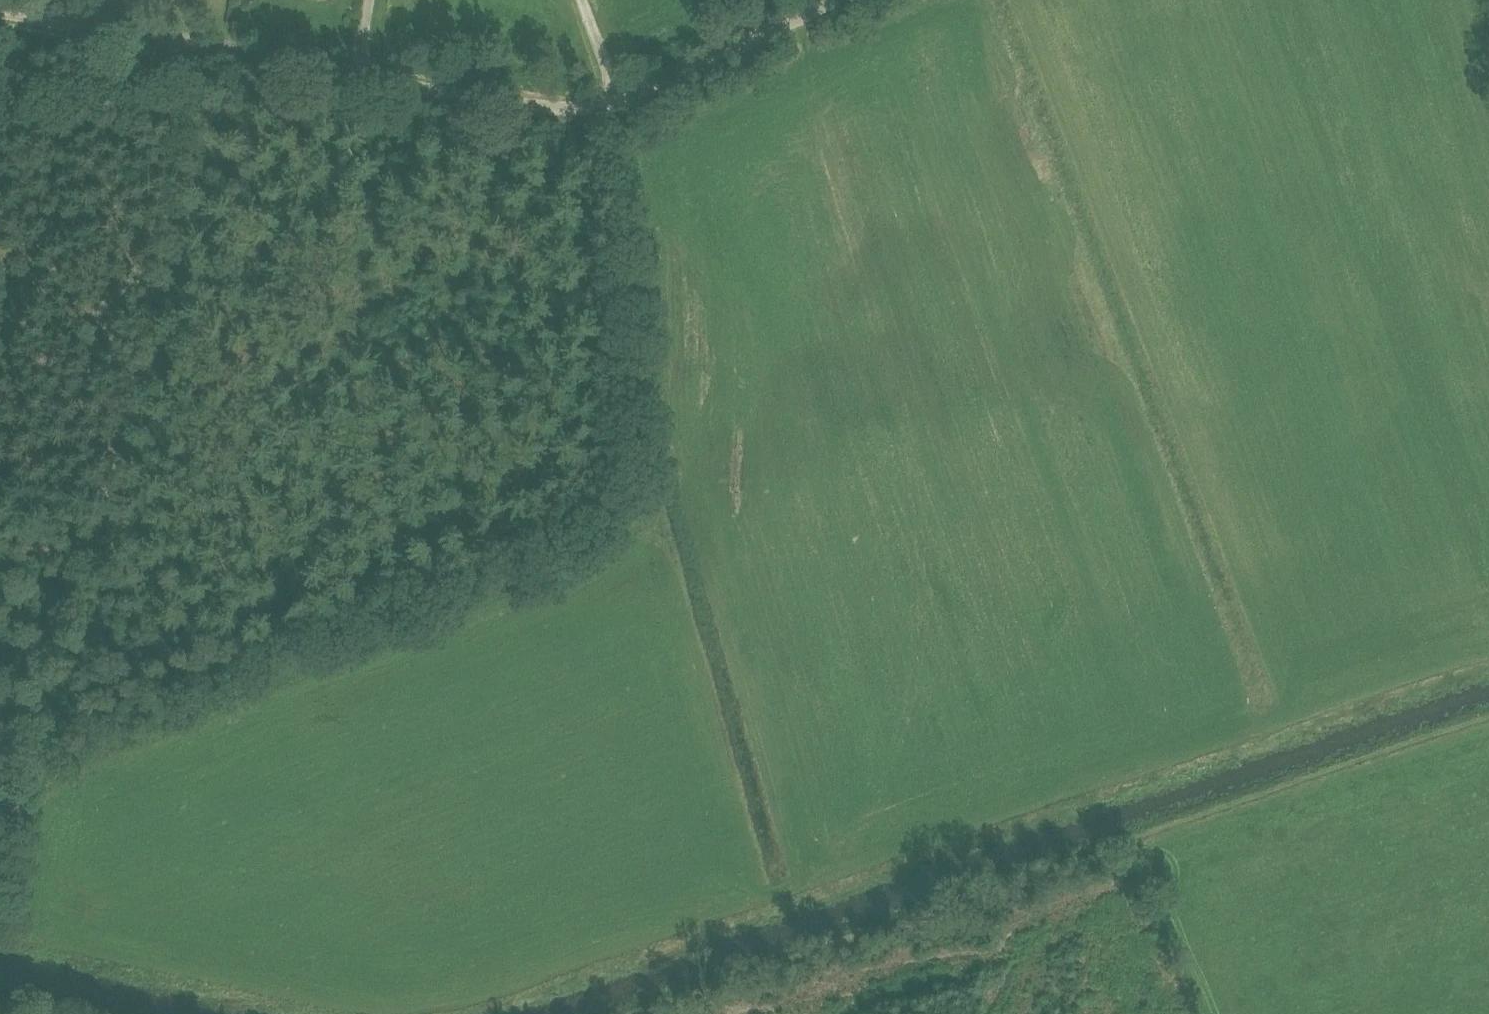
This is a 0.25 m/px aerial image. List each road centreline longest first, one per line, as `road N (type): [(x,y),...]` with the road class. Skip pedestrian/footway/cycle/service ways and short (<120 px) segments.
road 1 (unclassified): [(840,0),(609,109),(354,73)]
road 2 (track): [(354,73),(0,11)]

